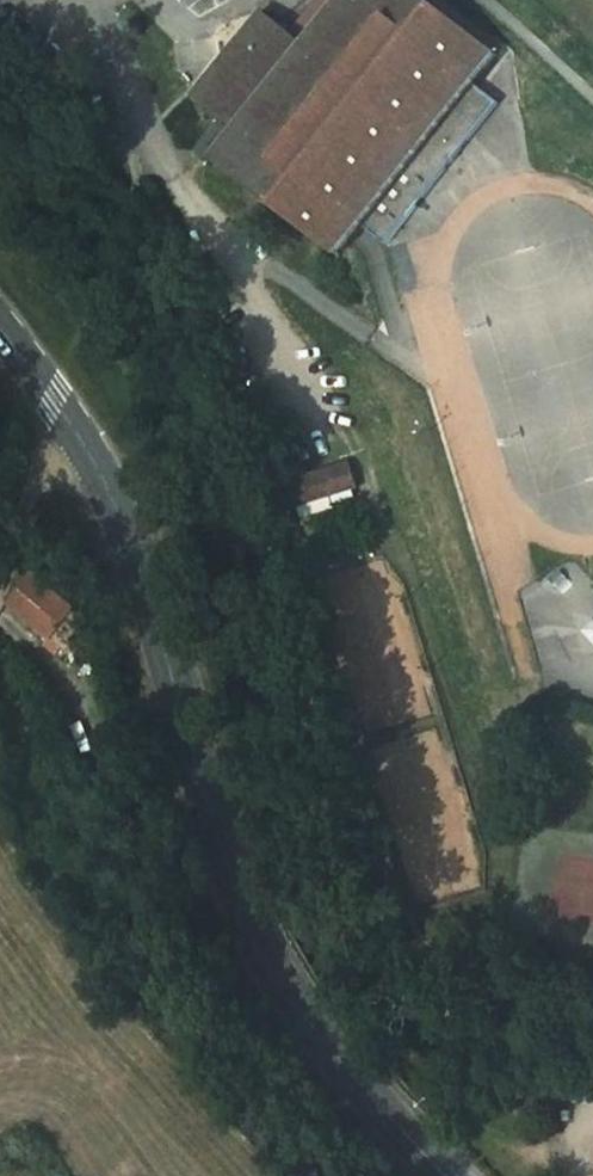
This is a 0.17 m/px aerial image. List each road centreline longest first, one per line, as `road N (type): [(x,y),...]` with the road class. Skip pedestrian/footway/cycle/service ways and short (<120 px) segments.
road 1 (primary): [(0,340),(65,425),(107,512),(212,859),(296,1018),(453,1175)]
road 2 (unclassified): [(115,0),(166,40),(149,114),(156,153)]

